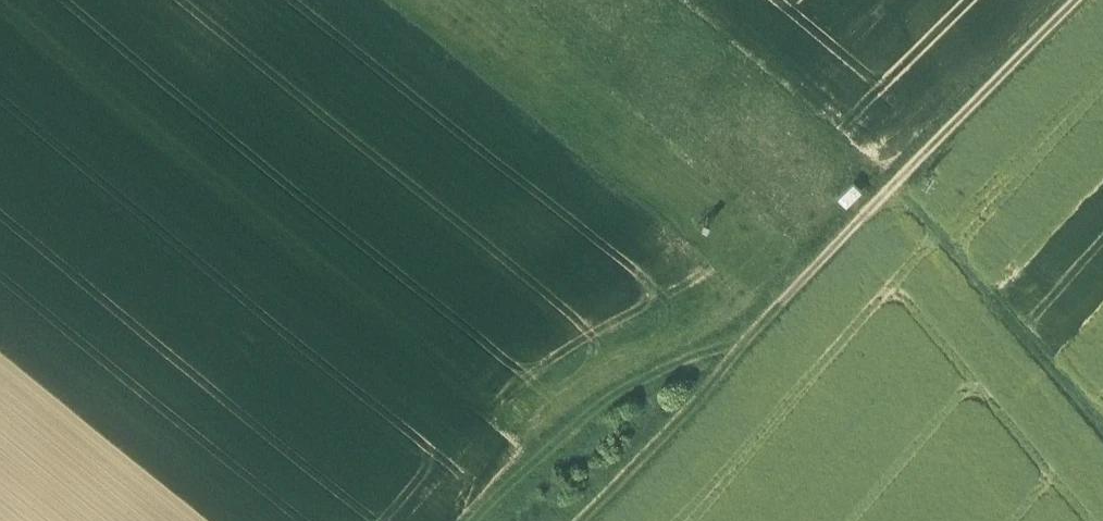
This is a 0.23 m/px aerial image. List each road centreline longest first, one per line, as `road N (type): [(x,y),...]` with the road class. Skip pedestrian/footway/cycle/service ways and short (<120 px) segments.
road 1 (track): [(1102,11),(764,351),(611,520)]
road 2 (track): [(915,199),(1102,422)]
road 3 (track): [(745,373),(709,377),(652,400),(596,436),(503,520)]

